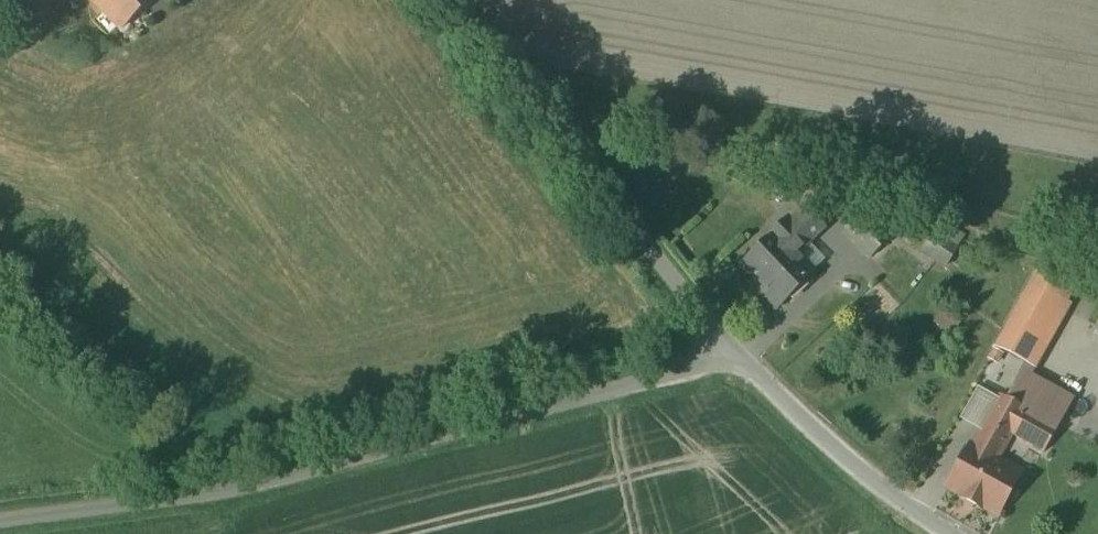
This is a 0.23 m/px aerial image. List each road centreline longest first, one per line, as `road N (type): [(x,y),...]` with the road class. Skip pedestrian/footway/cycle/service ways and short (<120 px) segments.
road 1 (unclassified): [(0,522),(308,472),(740,356)]
road 2 (unclassified): [(740,356),(446,0)]
road 3 (residential): [(953,533),(819,433),(740,356)]

